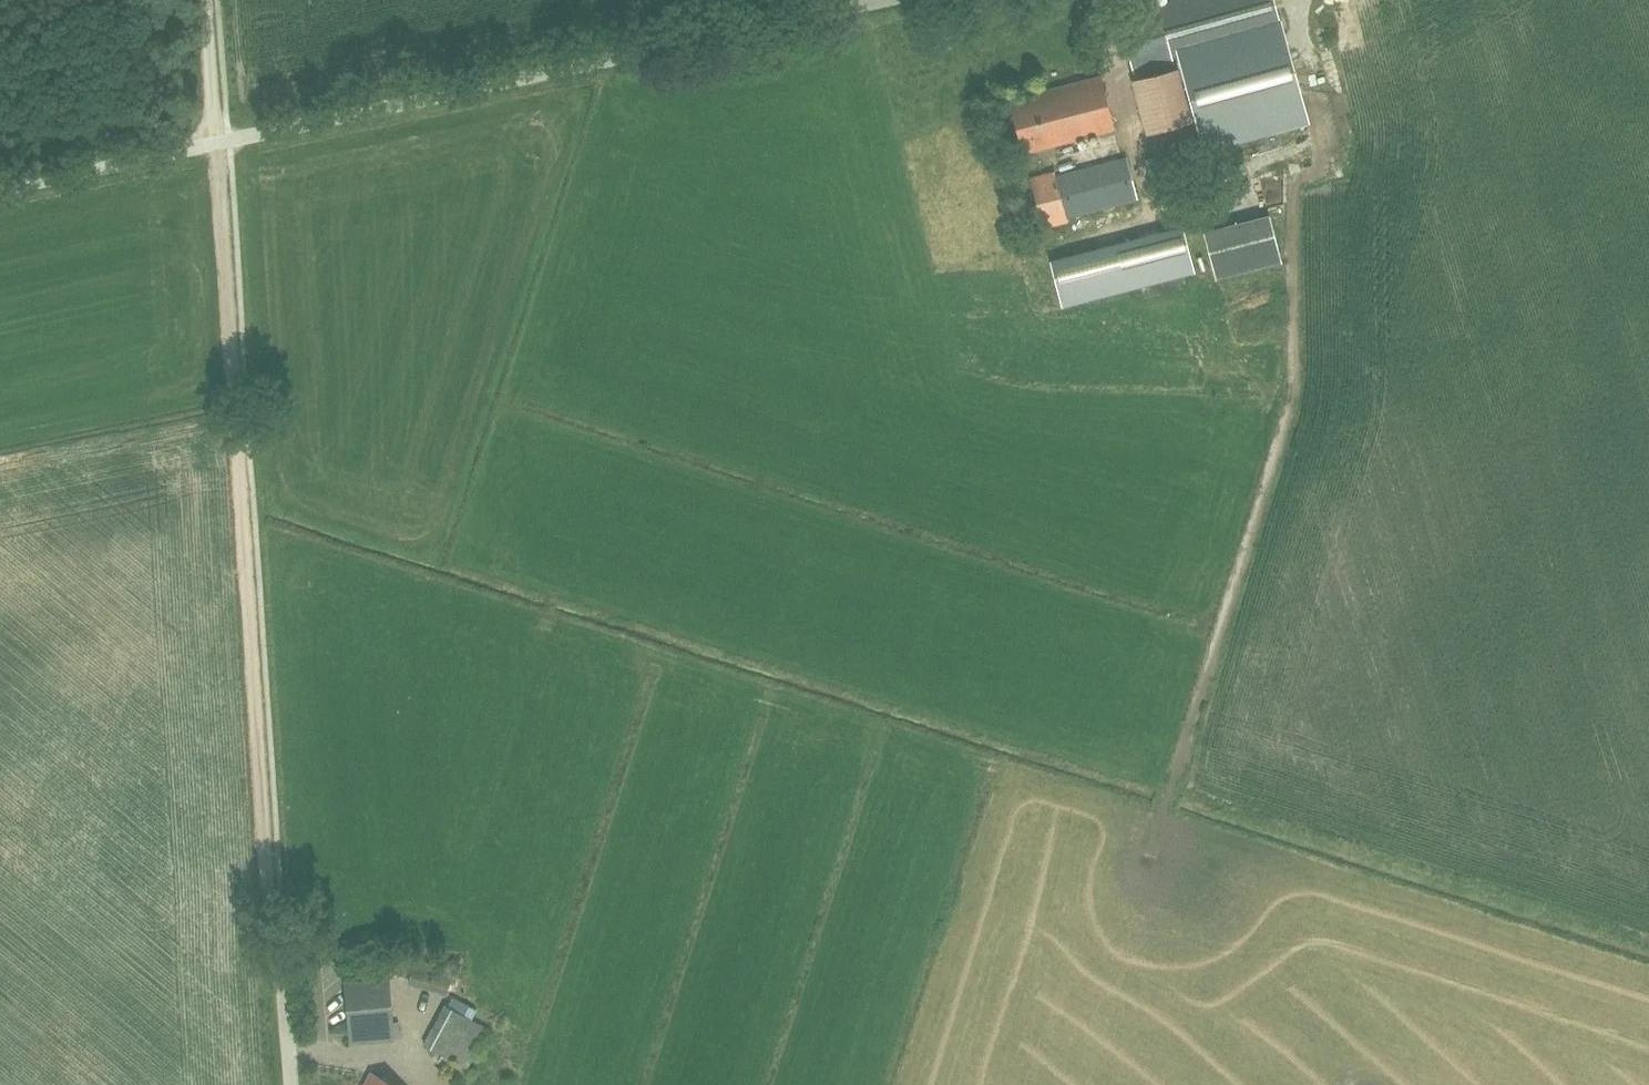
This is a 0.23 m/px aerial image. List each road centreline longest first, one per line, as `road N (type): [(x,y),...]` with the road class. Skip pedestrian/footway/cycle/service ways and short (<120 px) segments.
road 1 (track): [(285,1022),(206,0)]
road 2 (unclassified): [(0,191),(881,0)]

